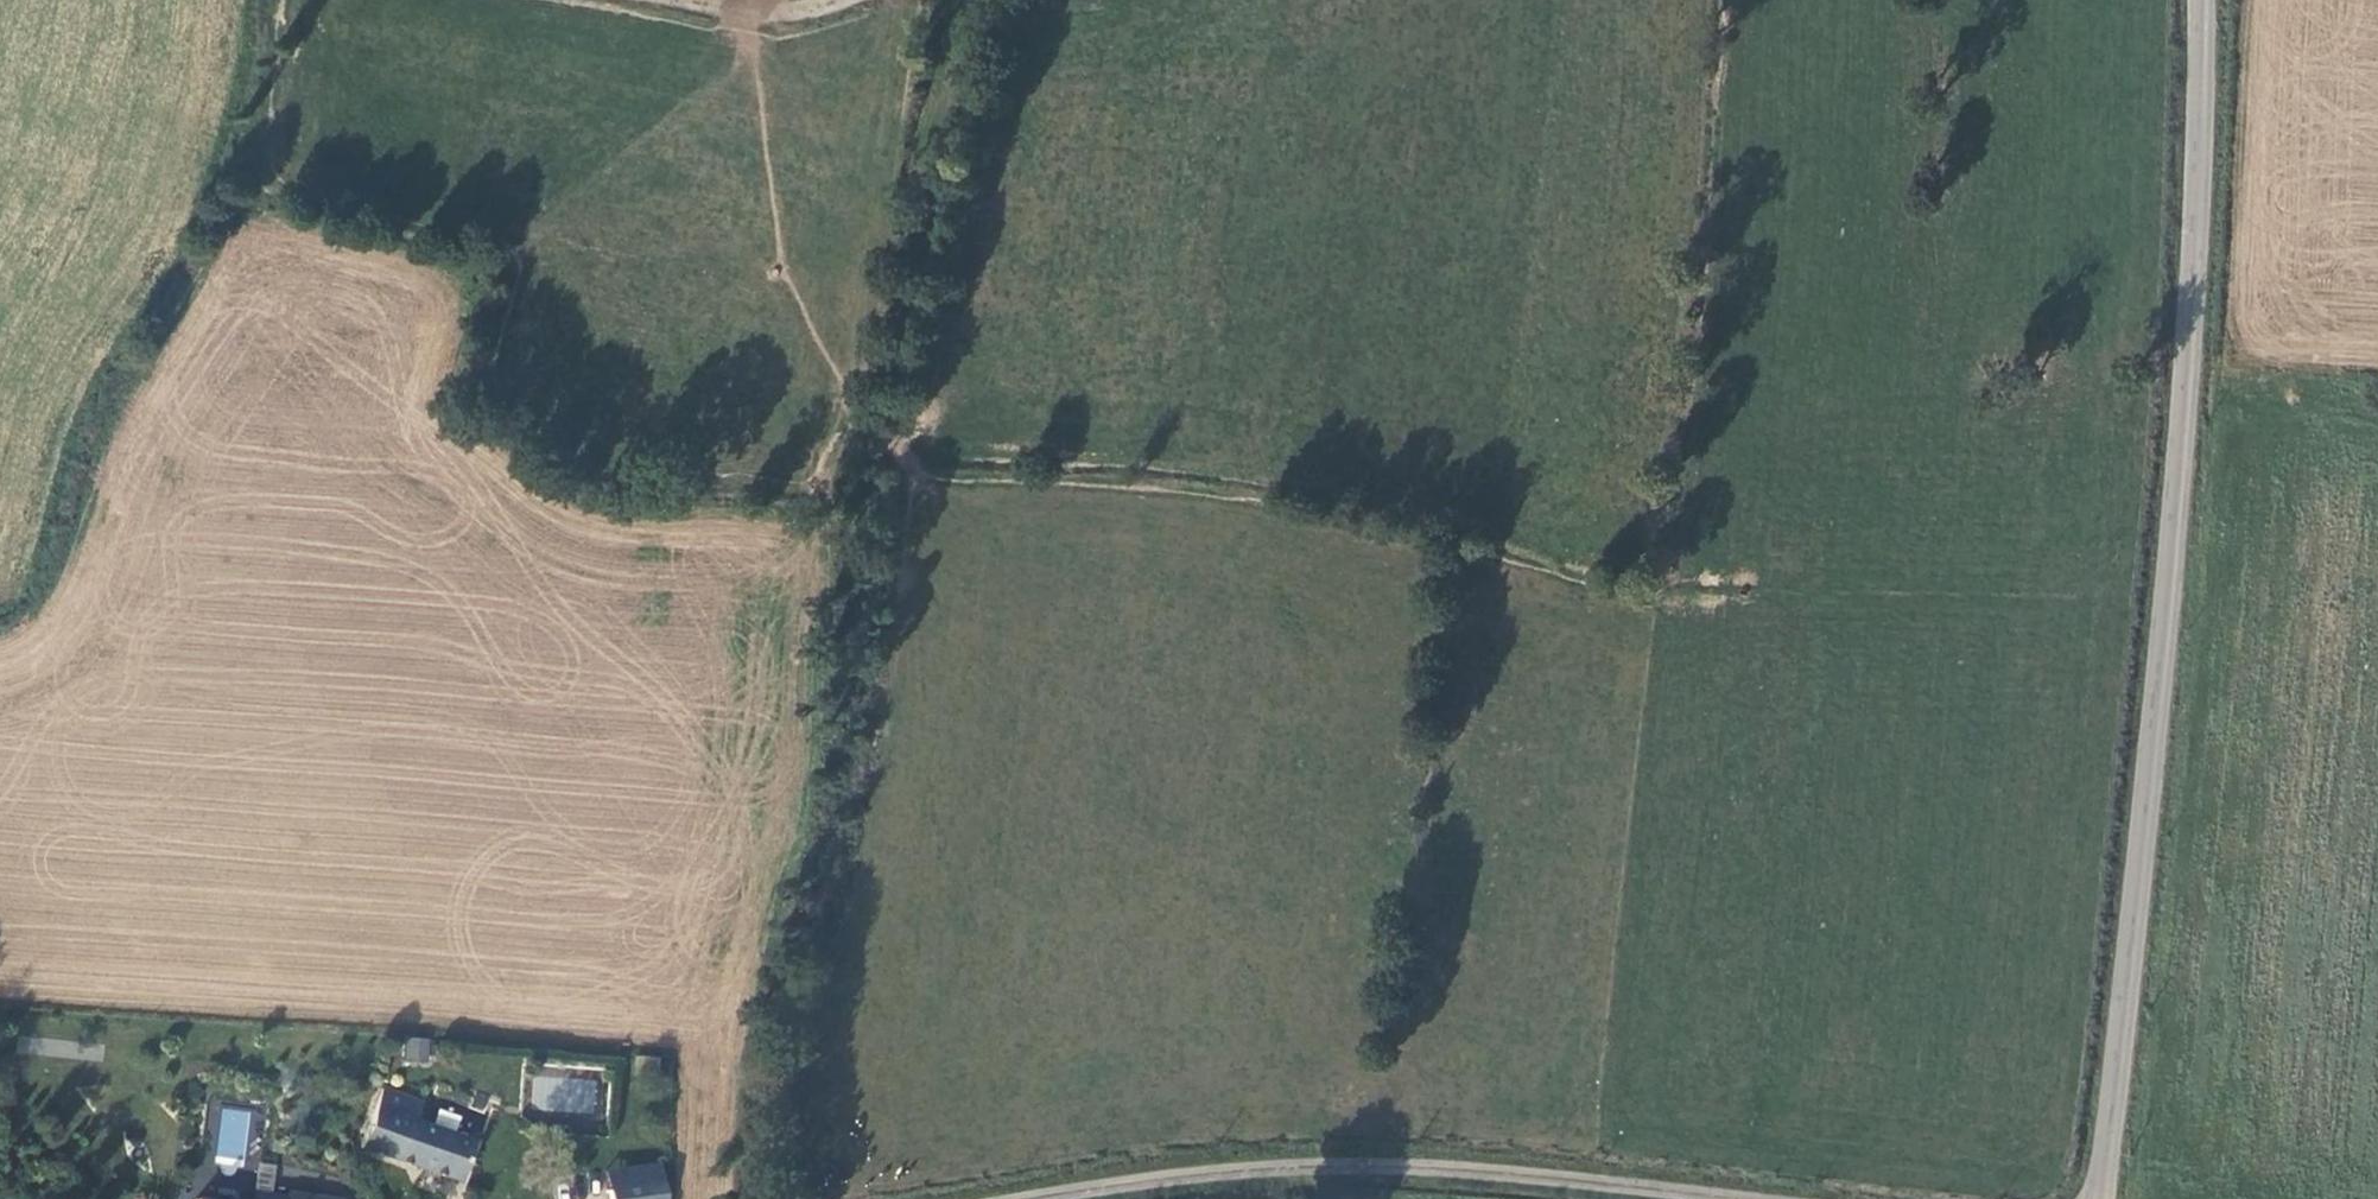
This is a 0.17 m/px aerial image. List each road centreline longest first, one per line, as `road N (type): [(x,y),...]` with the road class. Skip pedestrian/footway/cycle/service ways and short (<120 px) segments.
road 1 (tertiary): [(2201,0),(2200,177),(2181,433),(2099,1198)]
road 2 (unclassified): [(971,1198),(1086,1181),(1360,1160),(1713,1198)]

